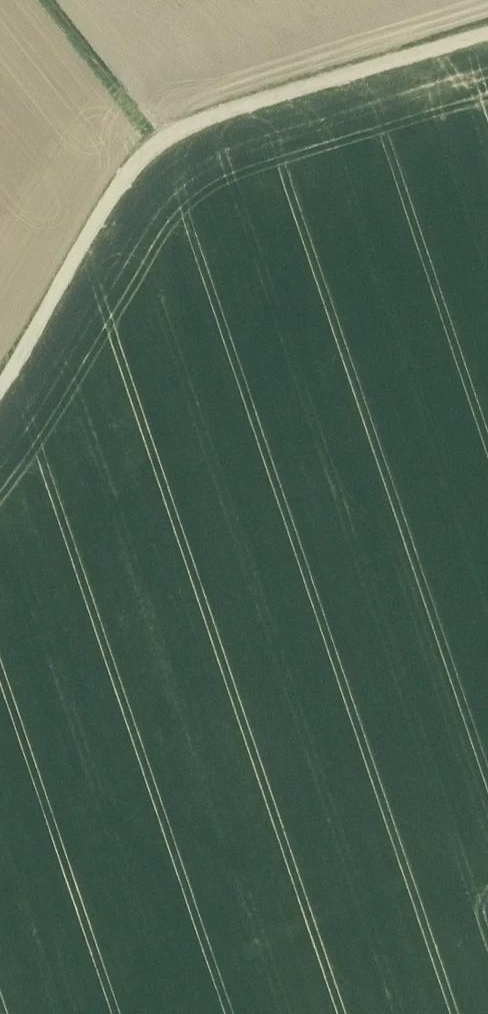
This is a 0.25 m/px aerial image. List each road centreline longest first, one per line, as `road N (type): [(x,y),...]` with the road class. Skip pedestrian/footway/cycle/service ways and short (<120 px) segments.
road 1 (track): [(487,27),(167,127),(118,167),(0,357)]

